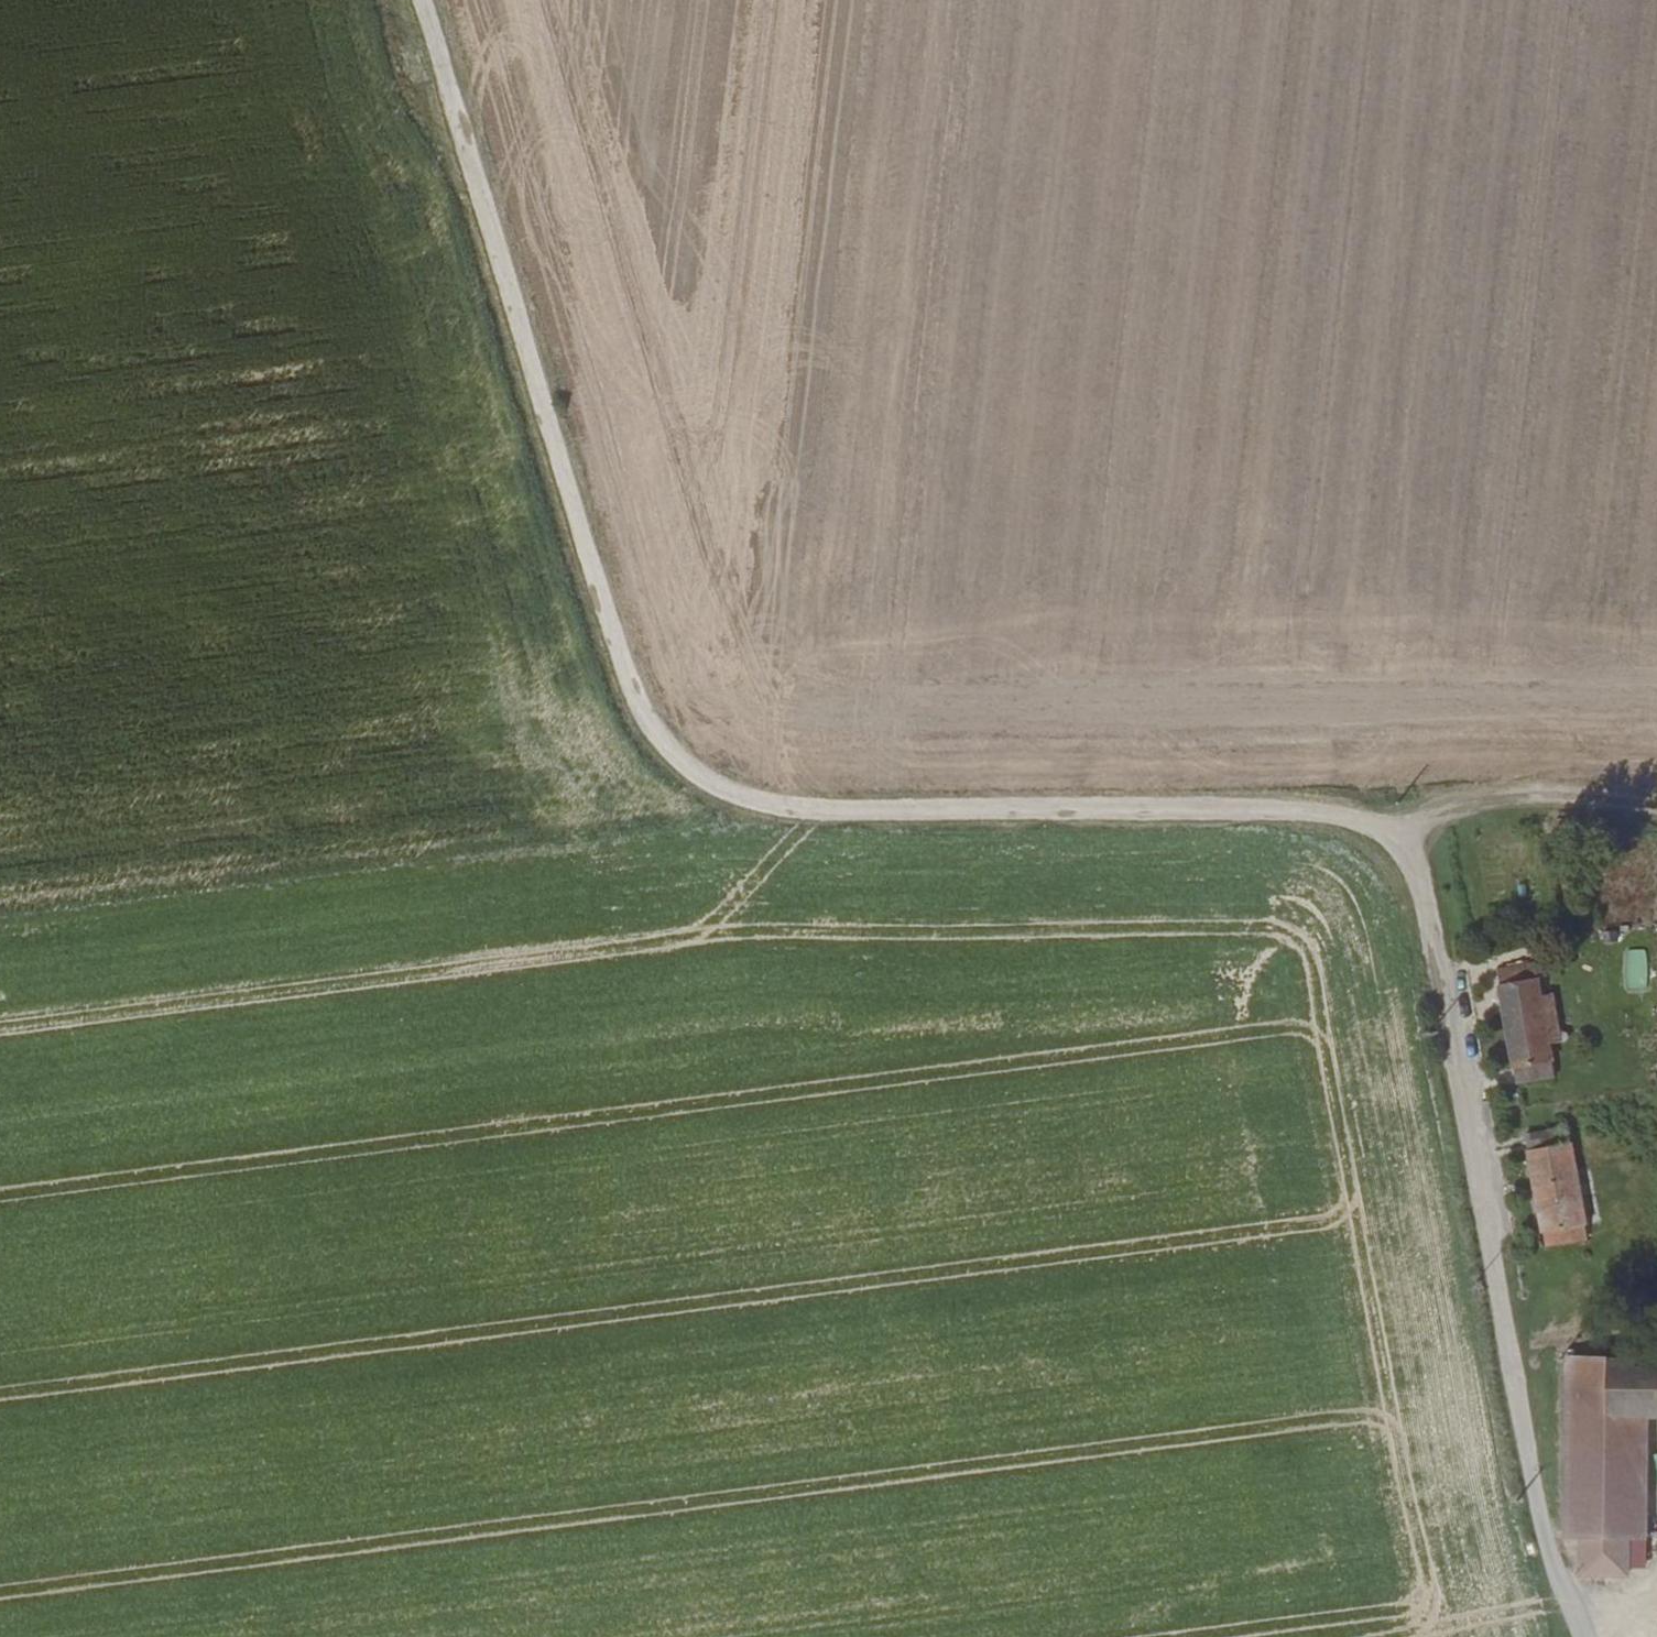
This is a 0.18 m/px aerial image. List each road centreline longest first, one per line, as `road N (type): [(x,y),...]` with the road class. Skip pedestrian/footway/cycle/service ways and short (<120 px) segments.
road 1 (unclassified): [(418,0),(612,632),(639,704),(678,759),(743,796),(812,810),(1327,813),(1378,826),(1406,844),(1421,879),(1543,1532),(1582,1636)]
road 2 (track): [(1406,844),(1429,814),(1485,800),(1541,796),(1656,807)]

